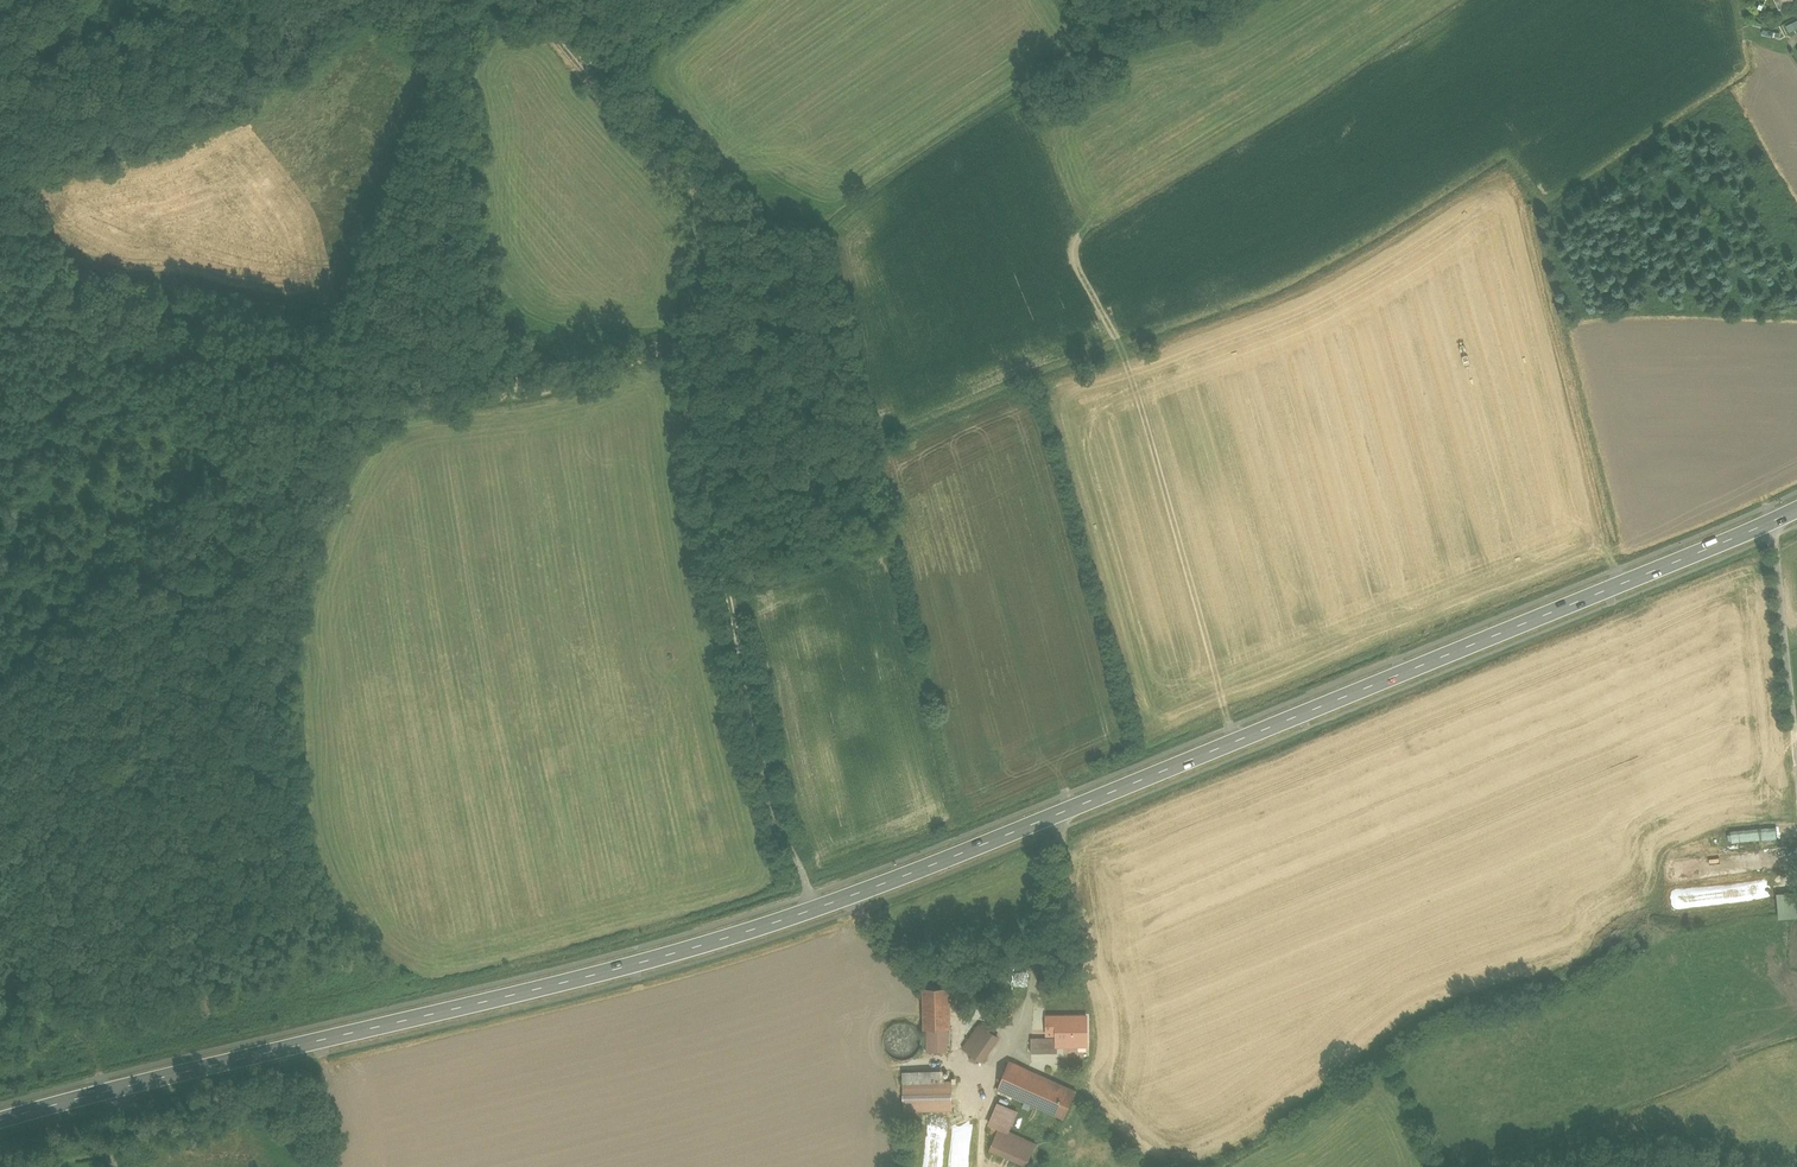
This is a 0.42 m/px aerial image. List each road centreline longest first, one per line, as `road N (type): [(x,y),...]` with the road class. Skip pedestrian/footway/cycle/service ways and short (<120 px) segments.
road 1 (secondary): [(1796,510),(817,911),(645,964),(0,1123)]
road 2 (track): [(817,911),(773,800),(684,335),(711,239),(699,206),(564,41),(567,49)]
road 3 (track): [(1237,745),(1056,124)]
road 4 (track): [(684,335),(530,395),(386,421)]

